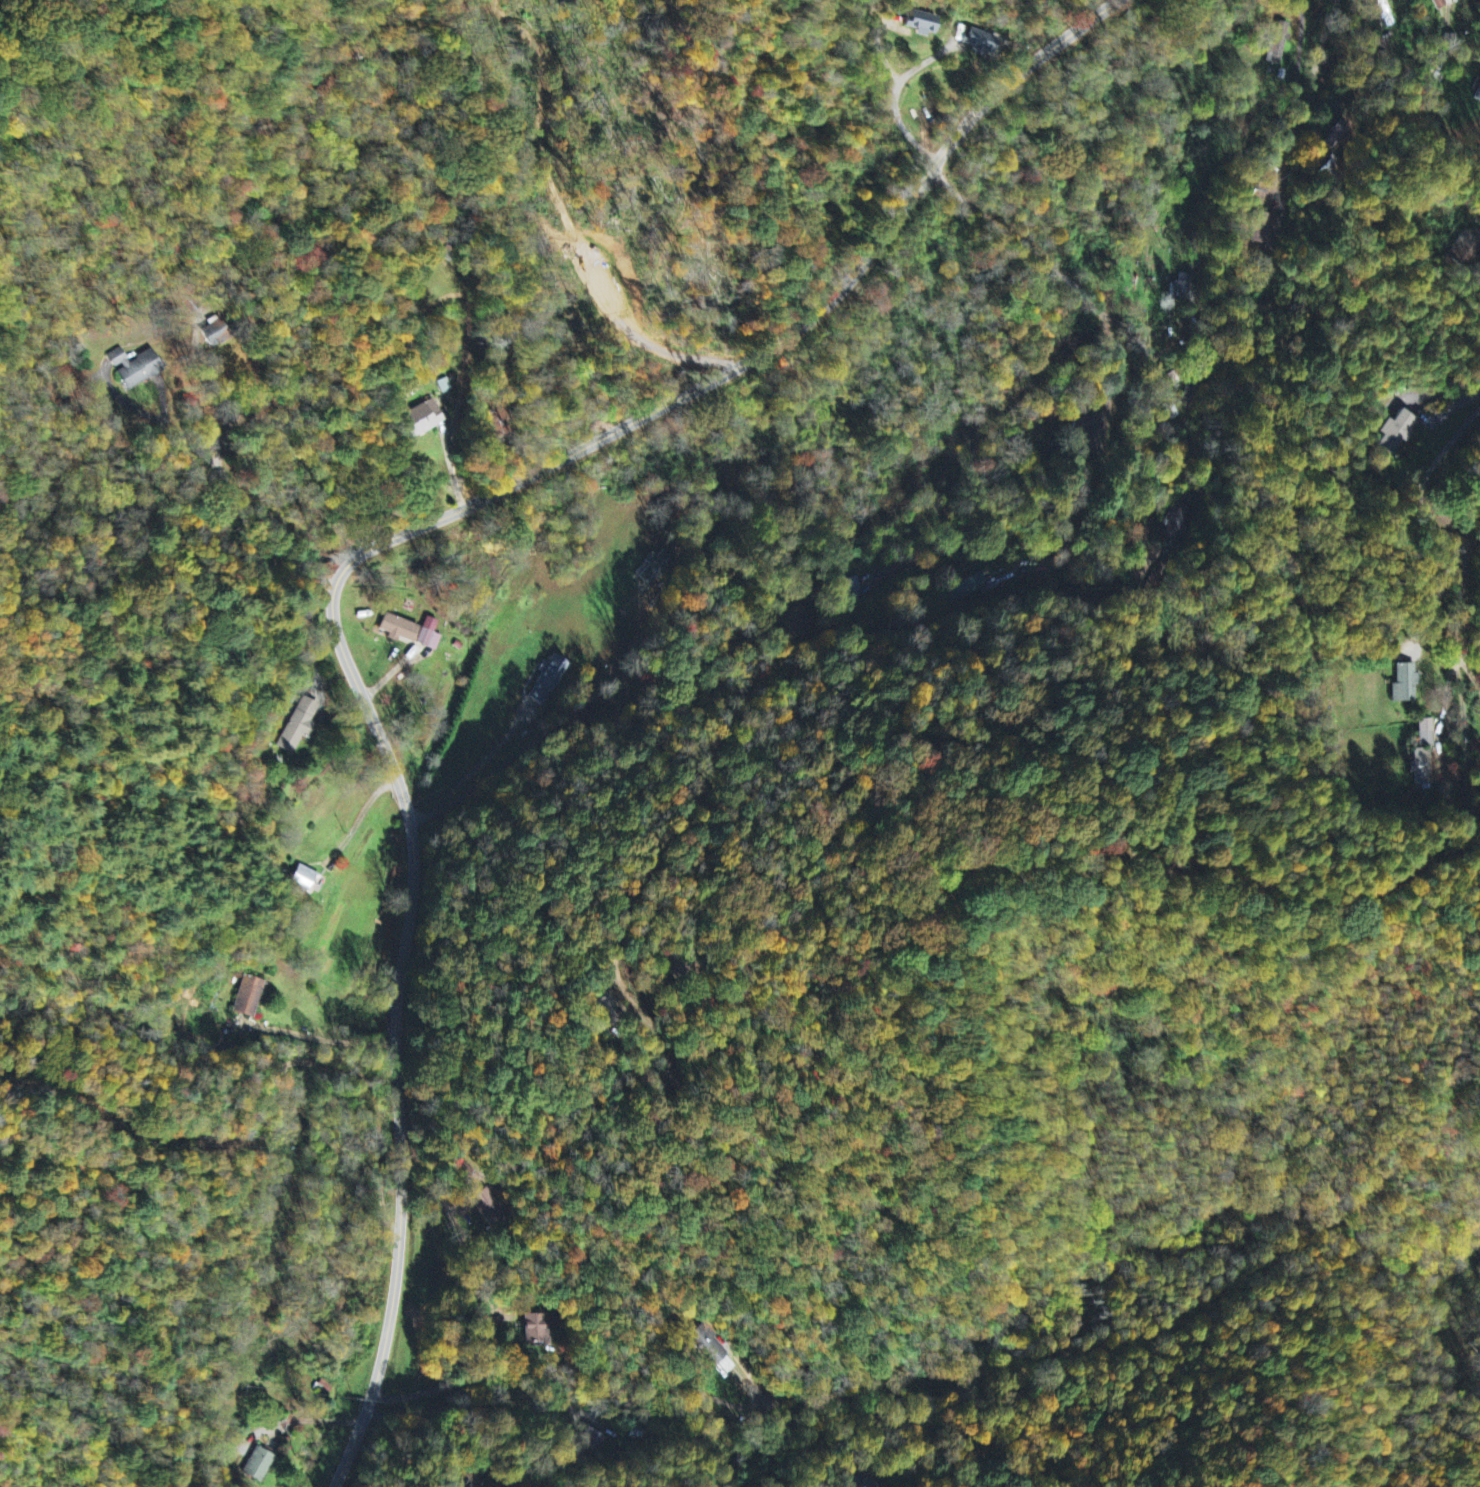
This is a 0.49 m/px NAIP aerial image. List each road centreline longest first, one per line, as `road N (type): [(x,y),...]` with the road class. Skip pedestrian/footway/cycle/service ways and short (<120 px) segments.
road 1 (residential): [(337,1486),(373,1398),(398,1281),(398,1042),(417,846),(413,815),(344,643),(337,586),(358,556),(511,489),(789,338),(865,259),(1001,90),(1120,0)]
road 2 (residential): [(413,815),(457,804),(640,667),(715,595),(761,590),(771,597),(776,624),(761,665),(699,784),(623,898),(616,937)]
road 3 (residential): [(934,165),(1103,312),(1117,337),(1123,394),(1112,453),(1087,533),(1062,552)]
road 4 (residential): [(1460,660),(1468,563),(1425,513),(1421,494),(1430,470),(1479,411)]

